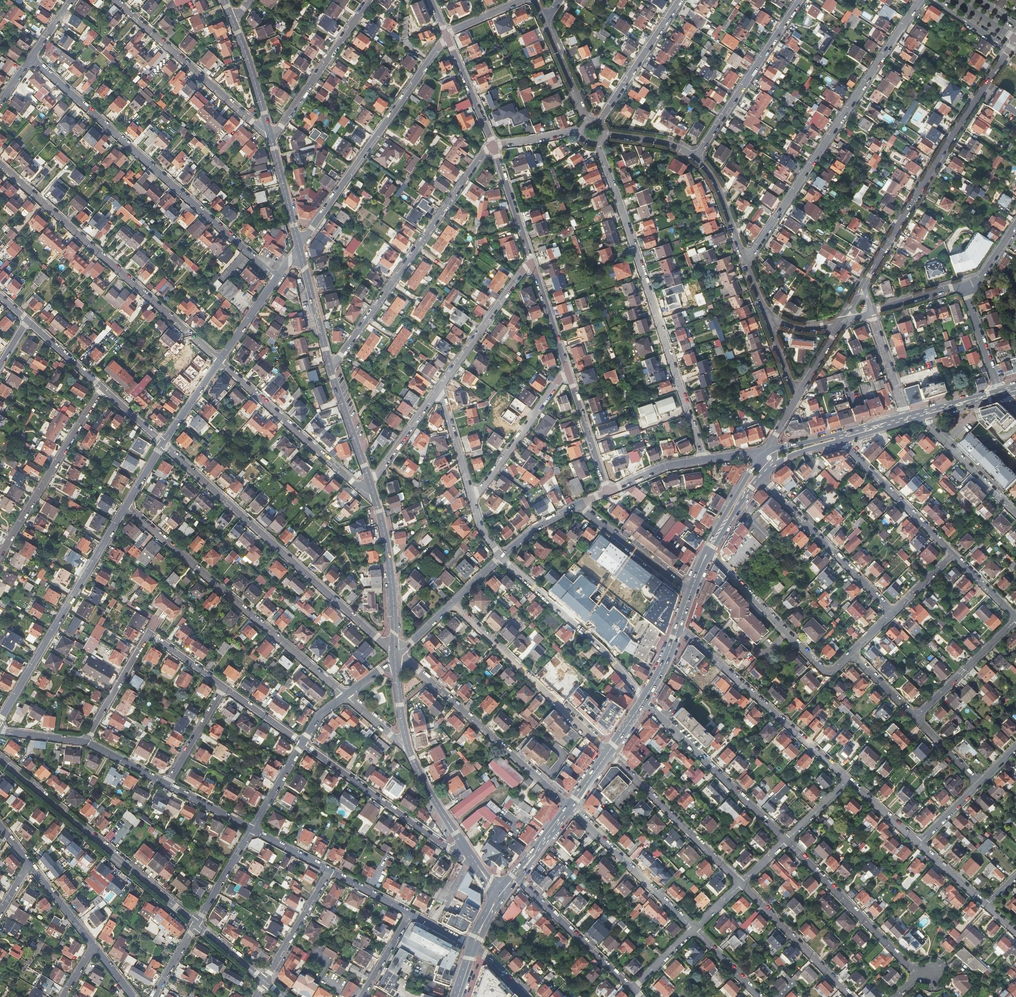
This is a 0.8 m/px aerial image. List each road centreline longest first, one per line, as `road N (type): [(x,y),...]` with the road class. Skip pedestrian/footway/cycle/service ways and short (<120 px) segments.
road 1 (unclassified): [(598,146),(705,460)]
road 2 (residential): [(31,57),(276,278)]
road 3 (unclassified): [(746,264),(920,0)]
road 4 (unclassified): [(162,443),(395,650)]
road 5 (unclassified): [(860,291),(1015,39)]
road 6 (unclassified): [(219,361),(0,164)]
road 7 (unclassified): [(126,507),(346,696)]
road 8 (unclassified): [(329,364),(494,145)]
road 9 (unclassified): [(299,246),(446,35)]
road 10 (unclassified): [(0,760),(196,924)]
road 11 (unclassified): [(126,507),(0,720)]
road 12 (unclassified): [(679,626),(849,781)]
road 13 (residential): [(570,807),(396,657)]
road 14 (unclassified): [(453,603),(608,752)]
road 15 (unclassified): [(374,496),(219,361)]
road 16 (unclassified): [(116,0),(270,133)]
road 17 (residential): [(501,557),(602,648),(644,700)]
road 18 (residential): [(644,700),(786,841)]
road 19 (unclassified): [(303,744),(466,854)]
road 20 (unclassified): [(0,554),(101,388)]
road 21 (residential): [(761,476),(893,613)]
road 22 (unclassified): [(695,158),(799,0)]
road 23 (unclassified): [(608,752),(741,883)]
road 24 (residential): [(786,841),(914,976)]
road 25 (unclassified): [(570,807),(694,929)]
road 26 (unclassified): [(833,670),(822,668),(710,554)]
road 27 (residential): [(270,133),(368,0)]
road 28 (residential): [(954,554),(844,440)]
road 29 (unclassified): [(741,883),(851,996)]
road 30 (unclassified): [(519,880),(632,989)]
road 31 (unclassified): [(438,389),(533,264)]
road 32 (secondary): [(395,650),(374,496)]
road 33 (unclassified): [(471,494),(569,374)]
road 34 (residential): [(680,0),(600,120)]
road 35 (unclassified): [(578,505),(690,593)]
road 36 (unclassified): [(916,718),(1015,621)]
road 37 (residential): [(1015,514),(925,418)]
road 38 (residential): [(265,981),(330,871)]
road 39 (residential): [(533,264),(494,145)]
road 40 (residential): [(607,492),(569,374)]
road 41 (residential): [(85,742),(149,636)]
road 42 (secondary): [(270,133),(231,17)]
road 43 (secondary): [(369,479),(329,364)]
road 44 (secondary): [(329,364),(299,246)]
road 45 (residential): [(494,145),(446,35)]

